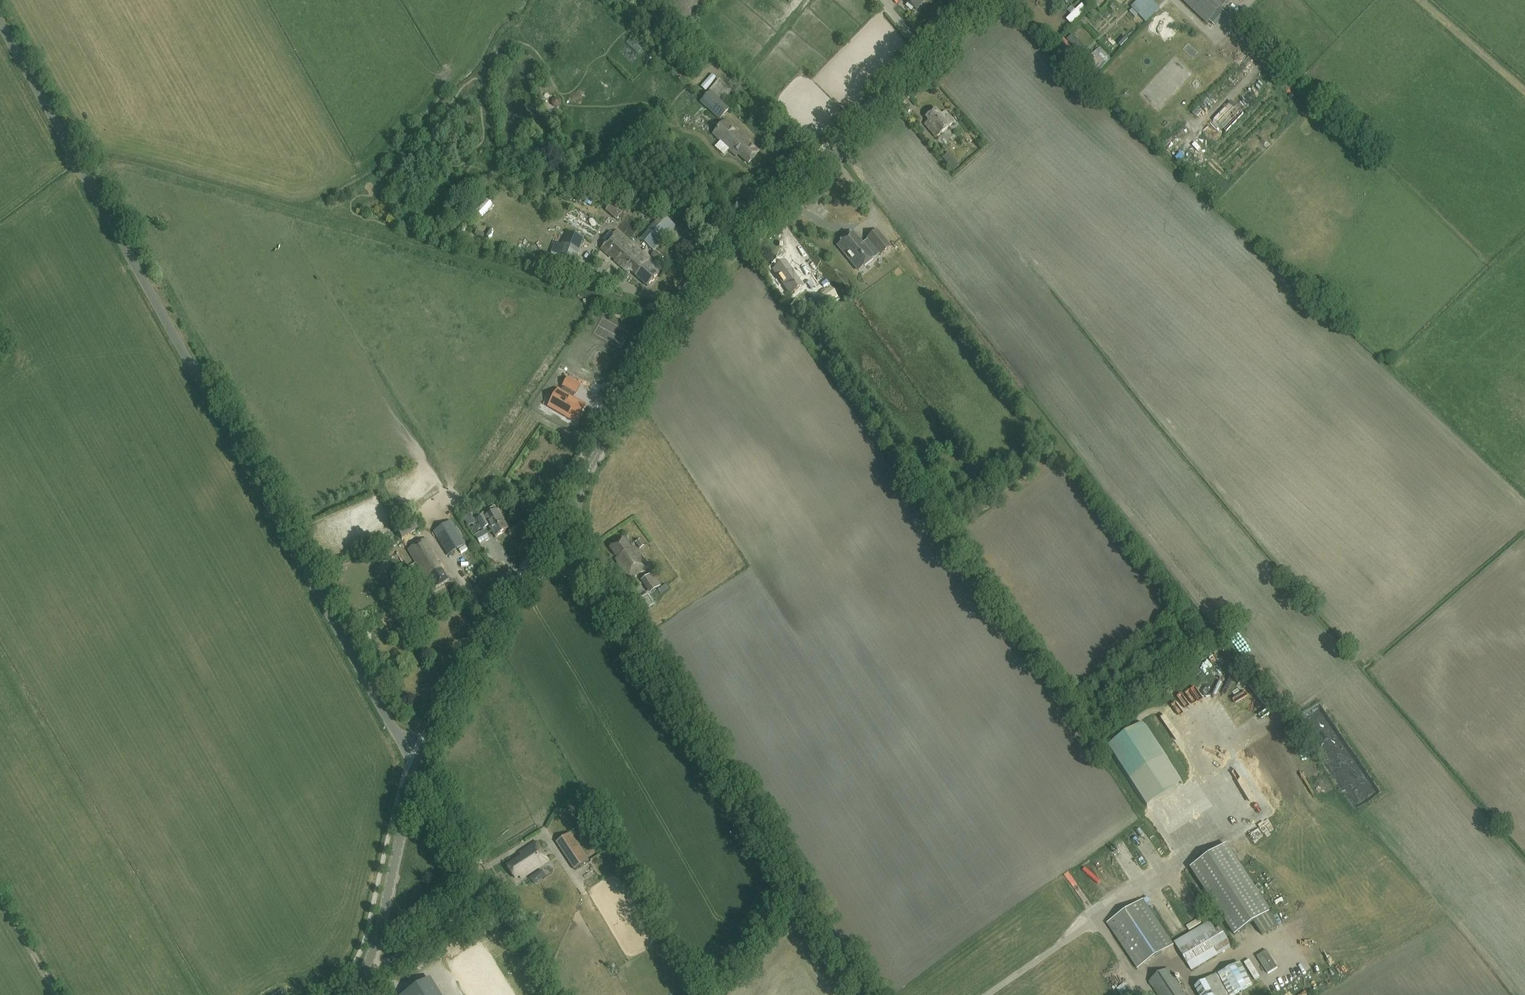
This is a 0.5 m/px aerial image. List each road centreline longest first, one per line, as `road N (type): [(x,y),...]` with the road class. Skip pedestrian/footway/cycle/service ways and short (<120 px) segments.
road 1 (unclassified): [(419,769),(0,22)]
road 2 (tertiary): [(579,485),(699,290),(987,0)]
road 3 (track): [(673,322),(137,169),(83,170)]
road 4 (unclassified): [(865,994),(598,584)]
road 5 (track): [(366,969),(408,948),(478,887),(467,849),(419,769)]
road 6 (tertiary): [(343,994),(371,959),(419,769)]
road 7 (tertiary): [(419,769),(526,579)]

